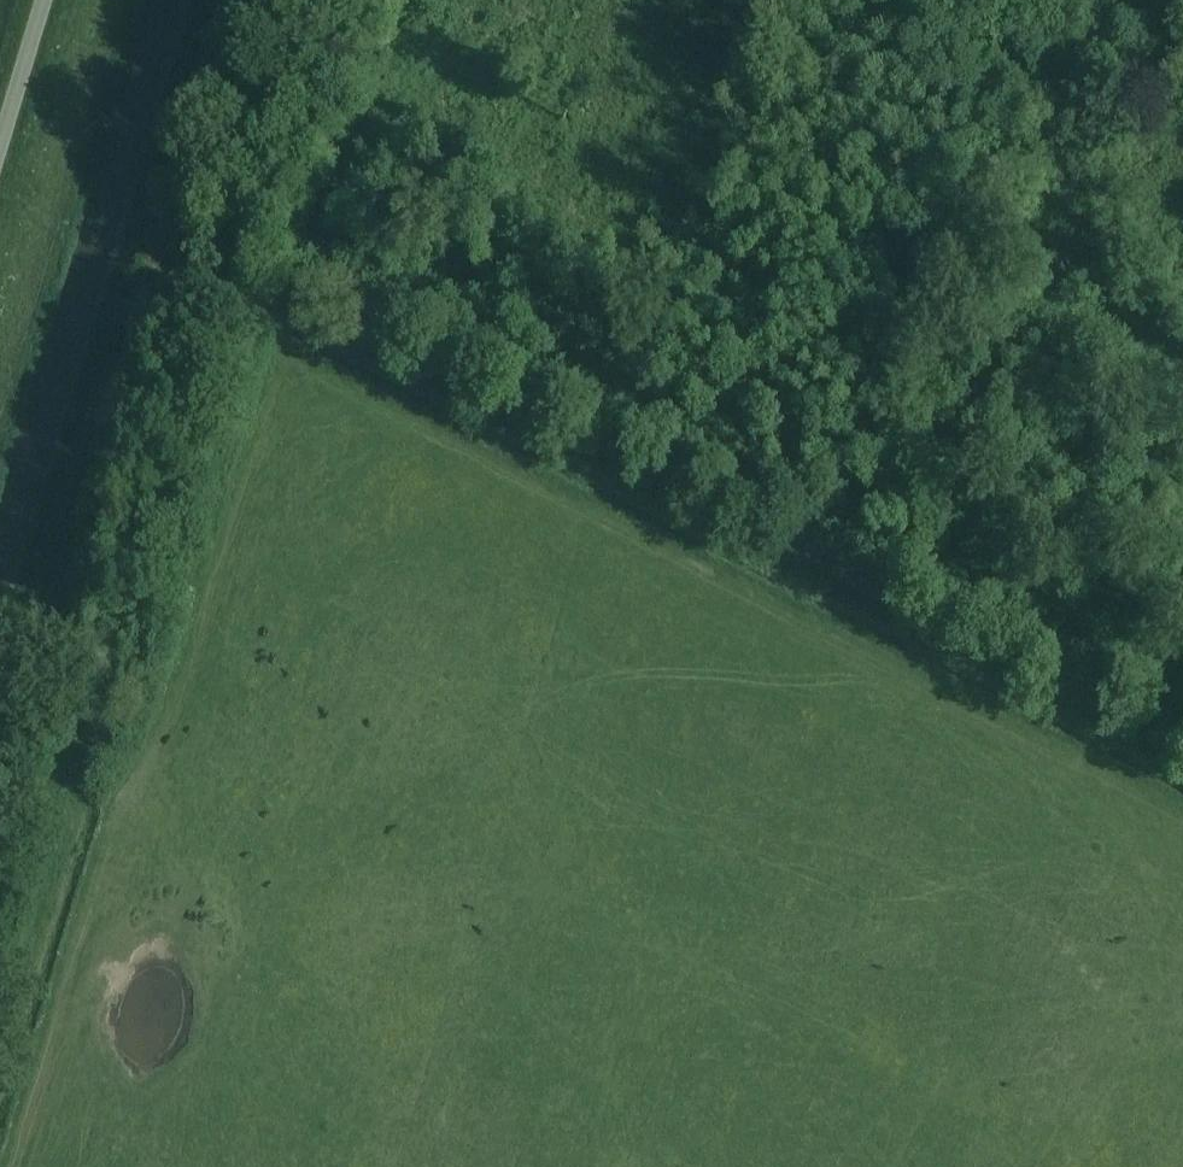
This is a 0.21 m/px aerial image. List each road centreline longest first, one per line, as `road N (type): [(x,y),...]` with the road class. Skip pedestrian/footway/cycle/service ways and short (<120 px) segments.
road 1 (track): [(1182,765),(280,306),(138,264),(217,0)]
road 2 (track): [(64,532),(82,772),(0,1053)]
road 3 (track): [(0,726),(138,264)]
road 4 (unclassified): [(0,142),(43,0)]

